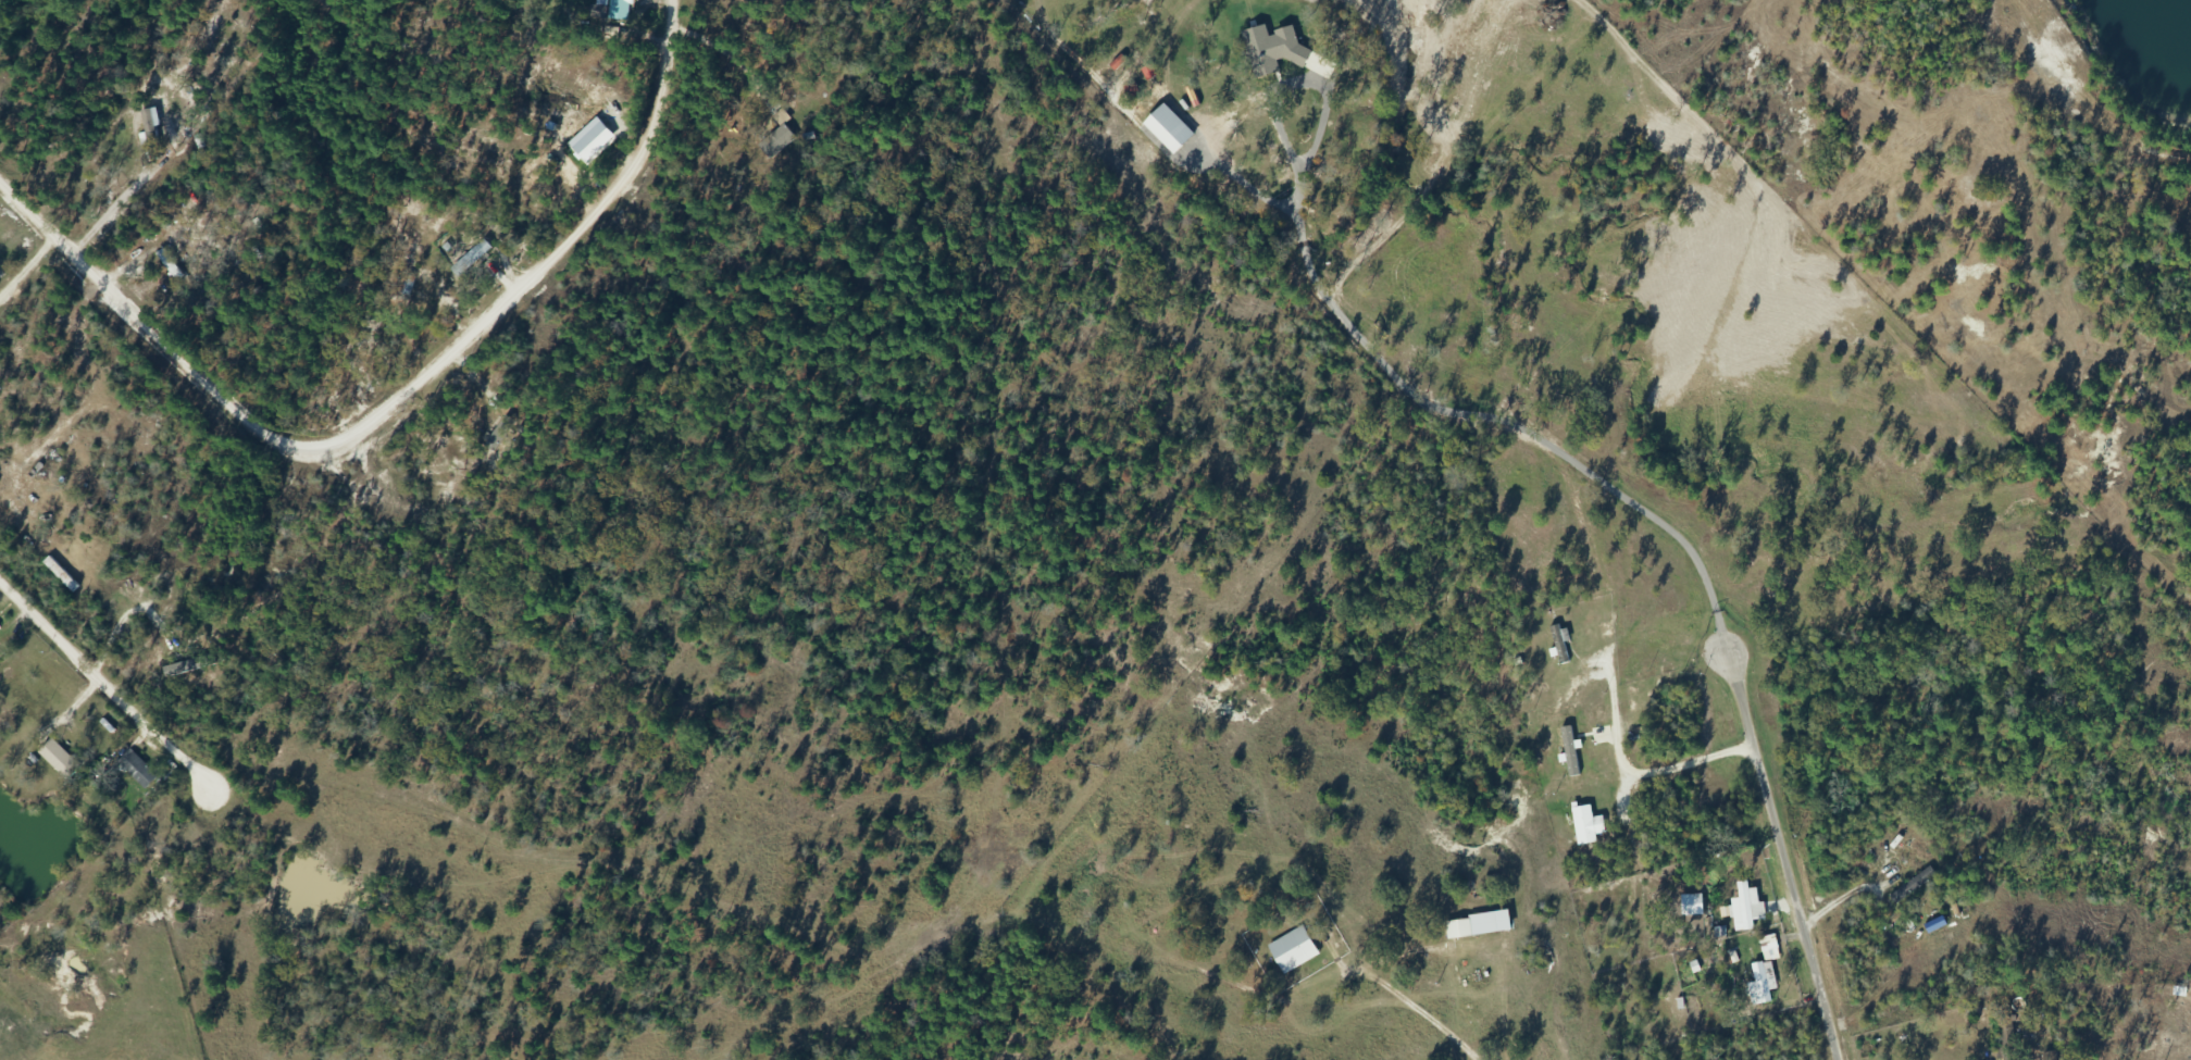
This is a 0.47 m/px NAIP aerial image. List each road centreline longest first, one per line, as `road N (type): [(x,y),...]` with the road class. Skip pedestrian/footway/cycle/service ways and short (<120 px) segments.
road 1 (residential): [(669,0),(656,109),(631,163),(583,226),(352,434),(325,446),(267,438),(245,421),(0,184)]
road 2 (residential): [(0,579),(202,780)]
road 3 (residential): [(1844,1059),(1805,931)]

